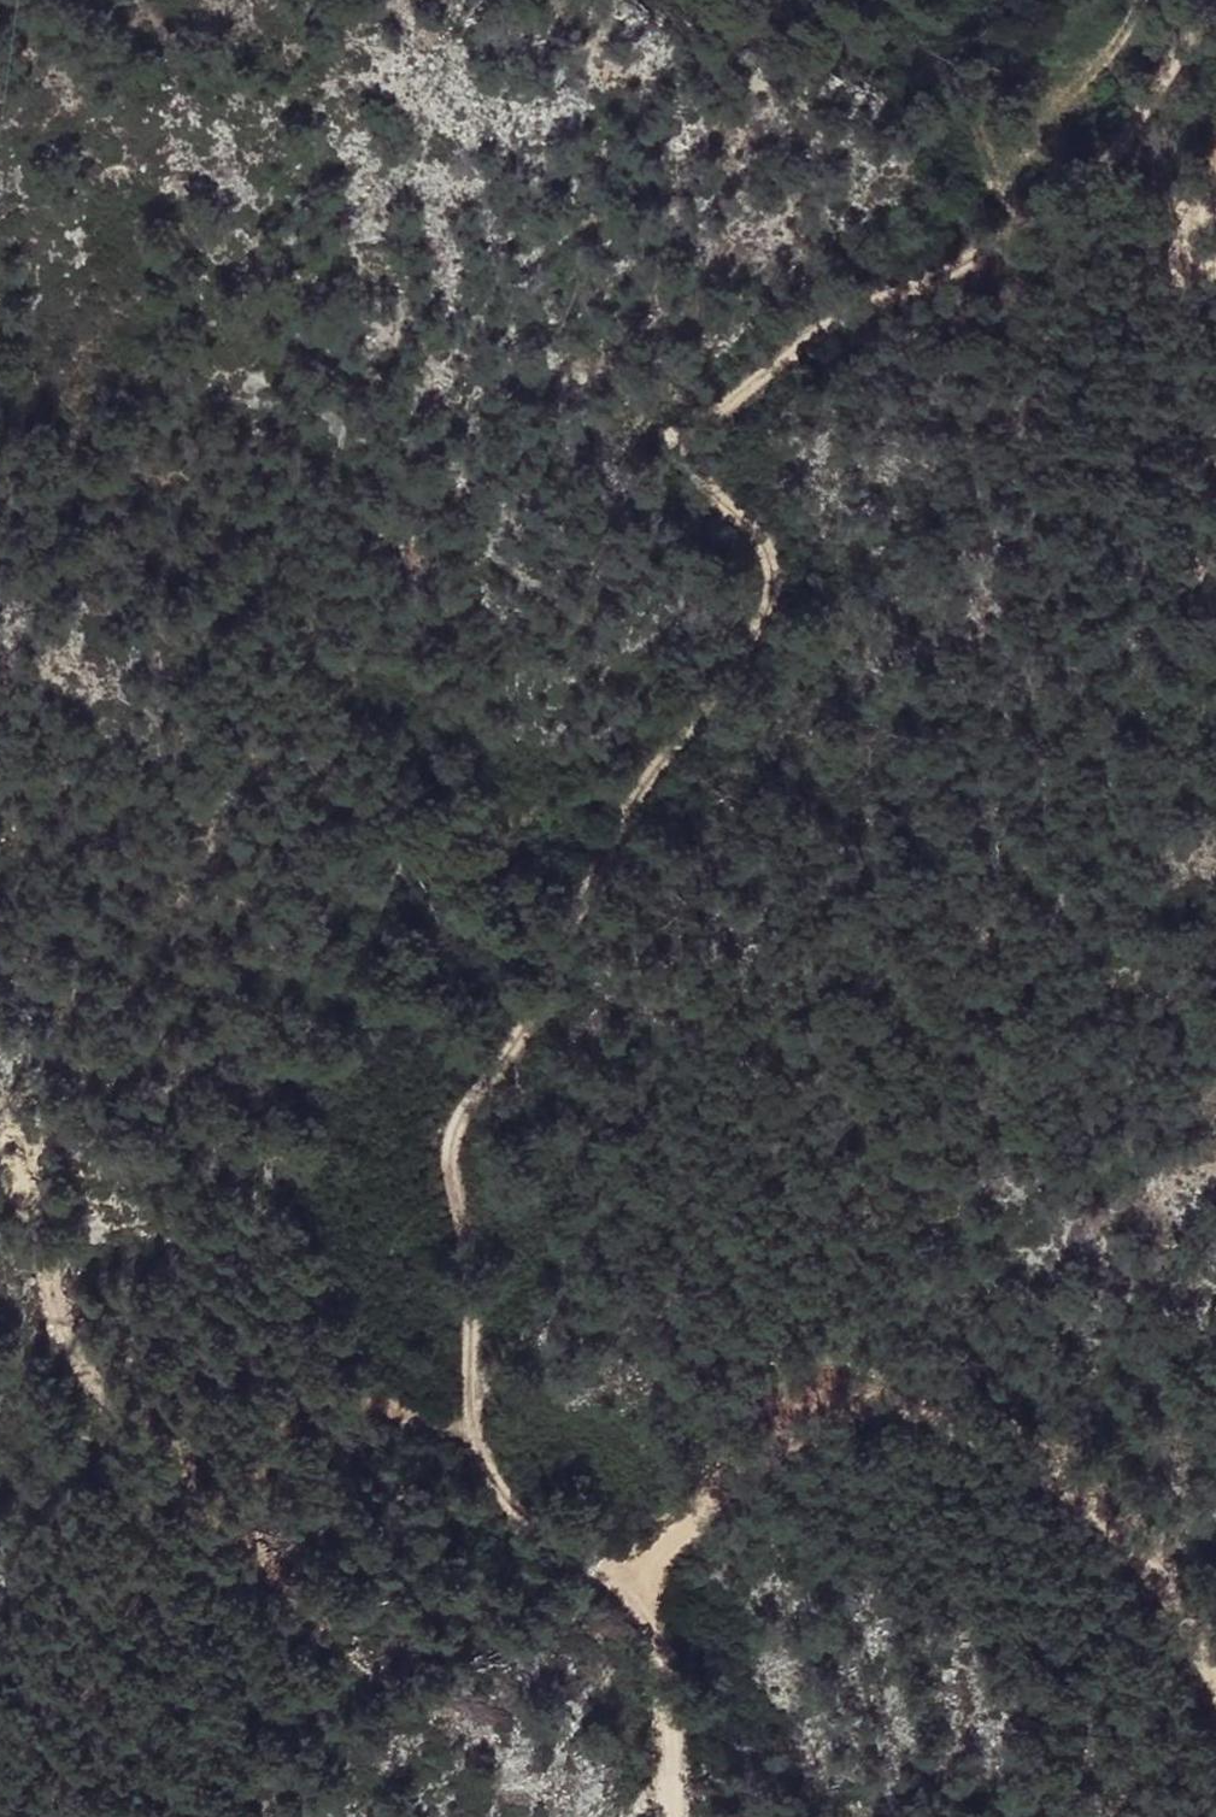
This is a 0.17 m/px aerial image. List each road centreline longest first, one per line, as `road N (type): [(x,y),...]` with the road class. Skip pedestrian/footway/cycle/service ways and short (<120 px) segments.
road 1 (track): [(1215,0),(1139,124),(1048,219),(954,277),(838,315),(726,408),(693,448),(700,483),(757,539),(777,582),(767,629),(735,689),(667,754),(586,896),(545,1006),(484,1086),(458,1147),(483,1468),(525,1536),(639,1596),(660,1672),(672,1816)]
road 2 (track): [(1215,1688),(1171,1604),(1109,1519),(992,1438),(919,1412),(859,1410),(801,1429),(750,1458),(639,1596)]

